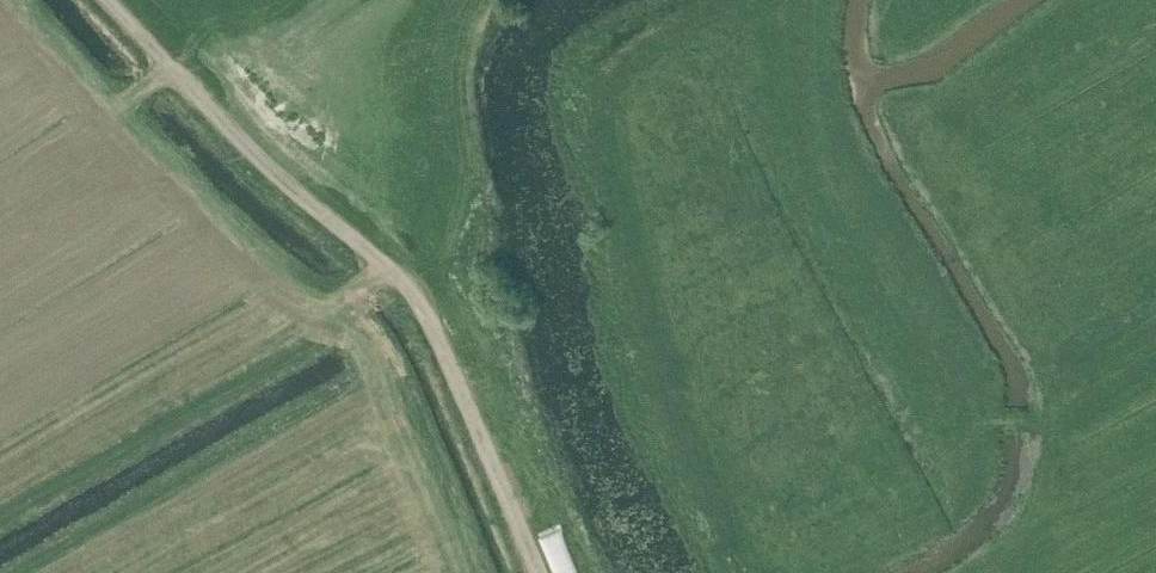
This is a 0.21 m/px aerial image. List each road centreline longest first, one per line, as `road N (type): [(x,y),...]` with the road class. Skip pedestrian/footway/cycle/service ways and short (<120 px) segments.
road 1 (track): [(106,0),(259,162),(382,264),(418,305),(538,572)]

